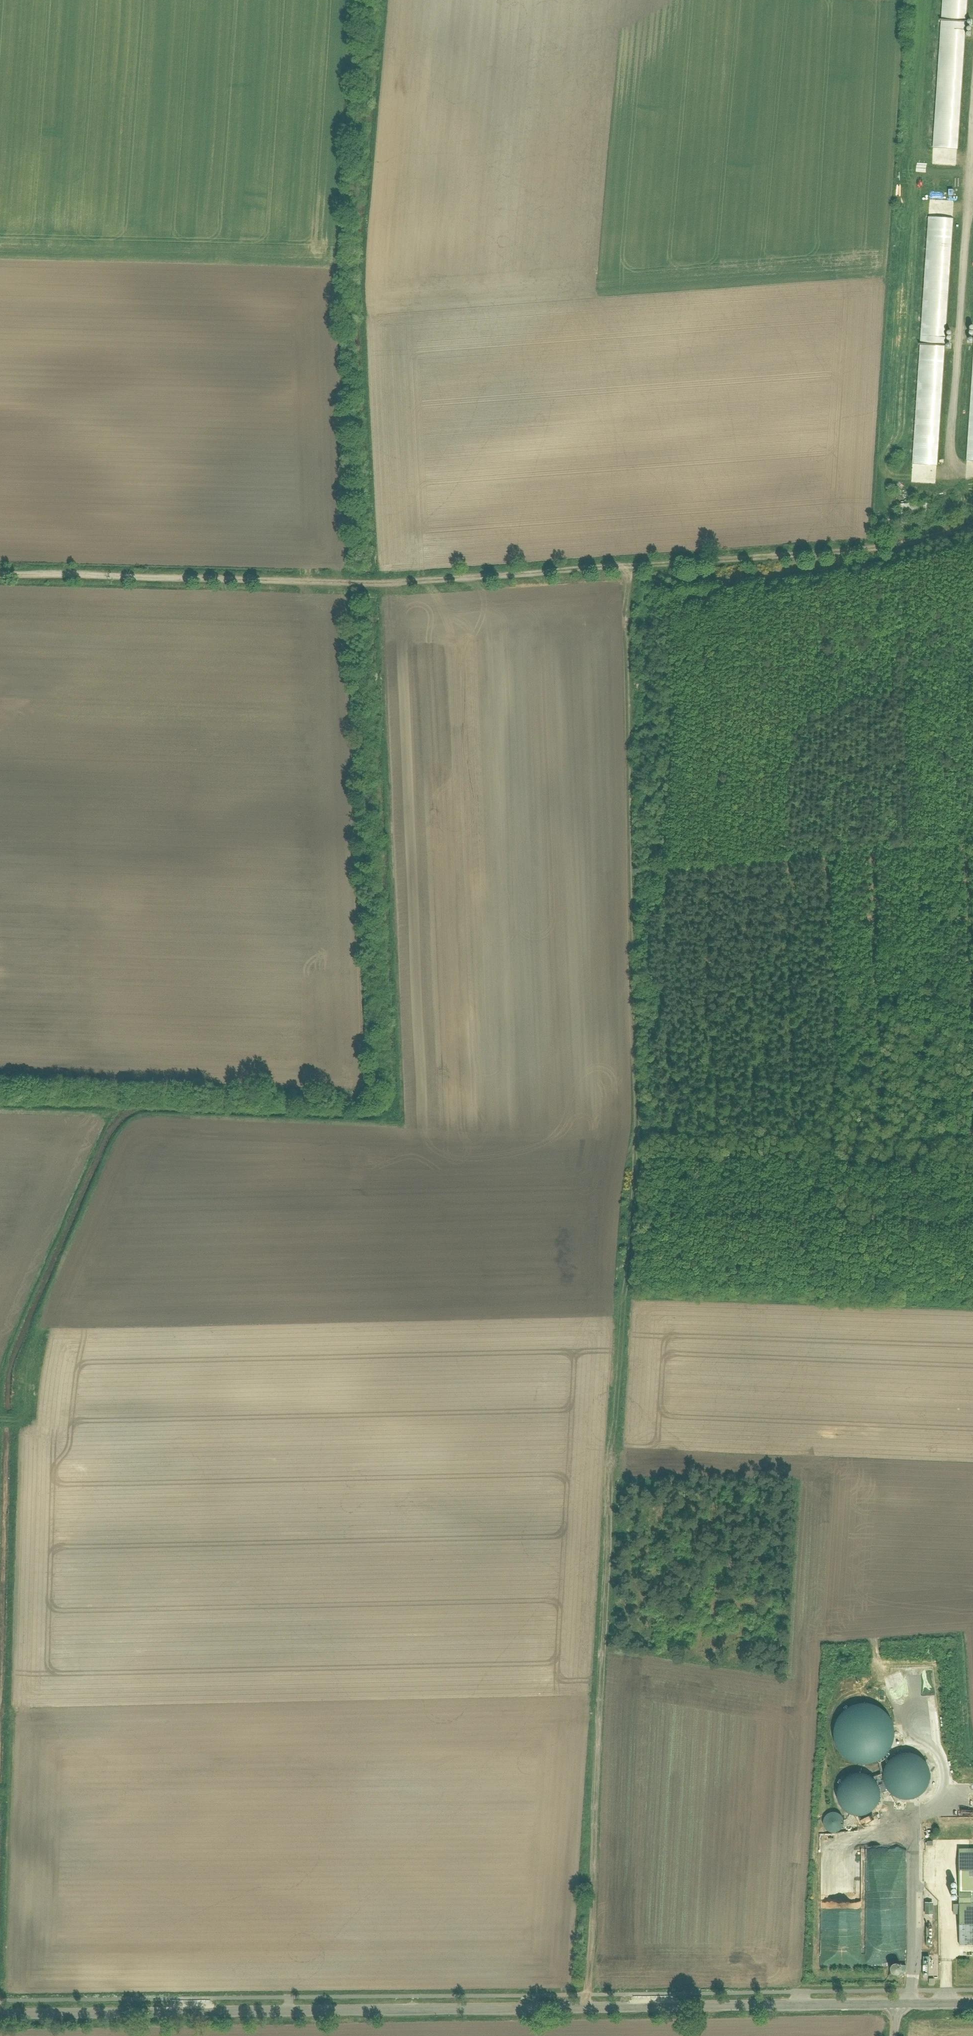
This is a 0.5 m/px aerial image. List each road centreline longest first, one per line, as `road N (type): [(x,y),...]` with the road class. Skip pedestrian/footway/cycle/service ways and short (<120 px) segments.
road 1 (track): [(630,568),(636,1125),(581,2010)]
road 2 (track): [(972,528),(870,551),(380,586),(0,574)]
road 3 (tertiary): [(0,2014),(899,2006)]
road 4 (track): [(972,836),(633,877)]

